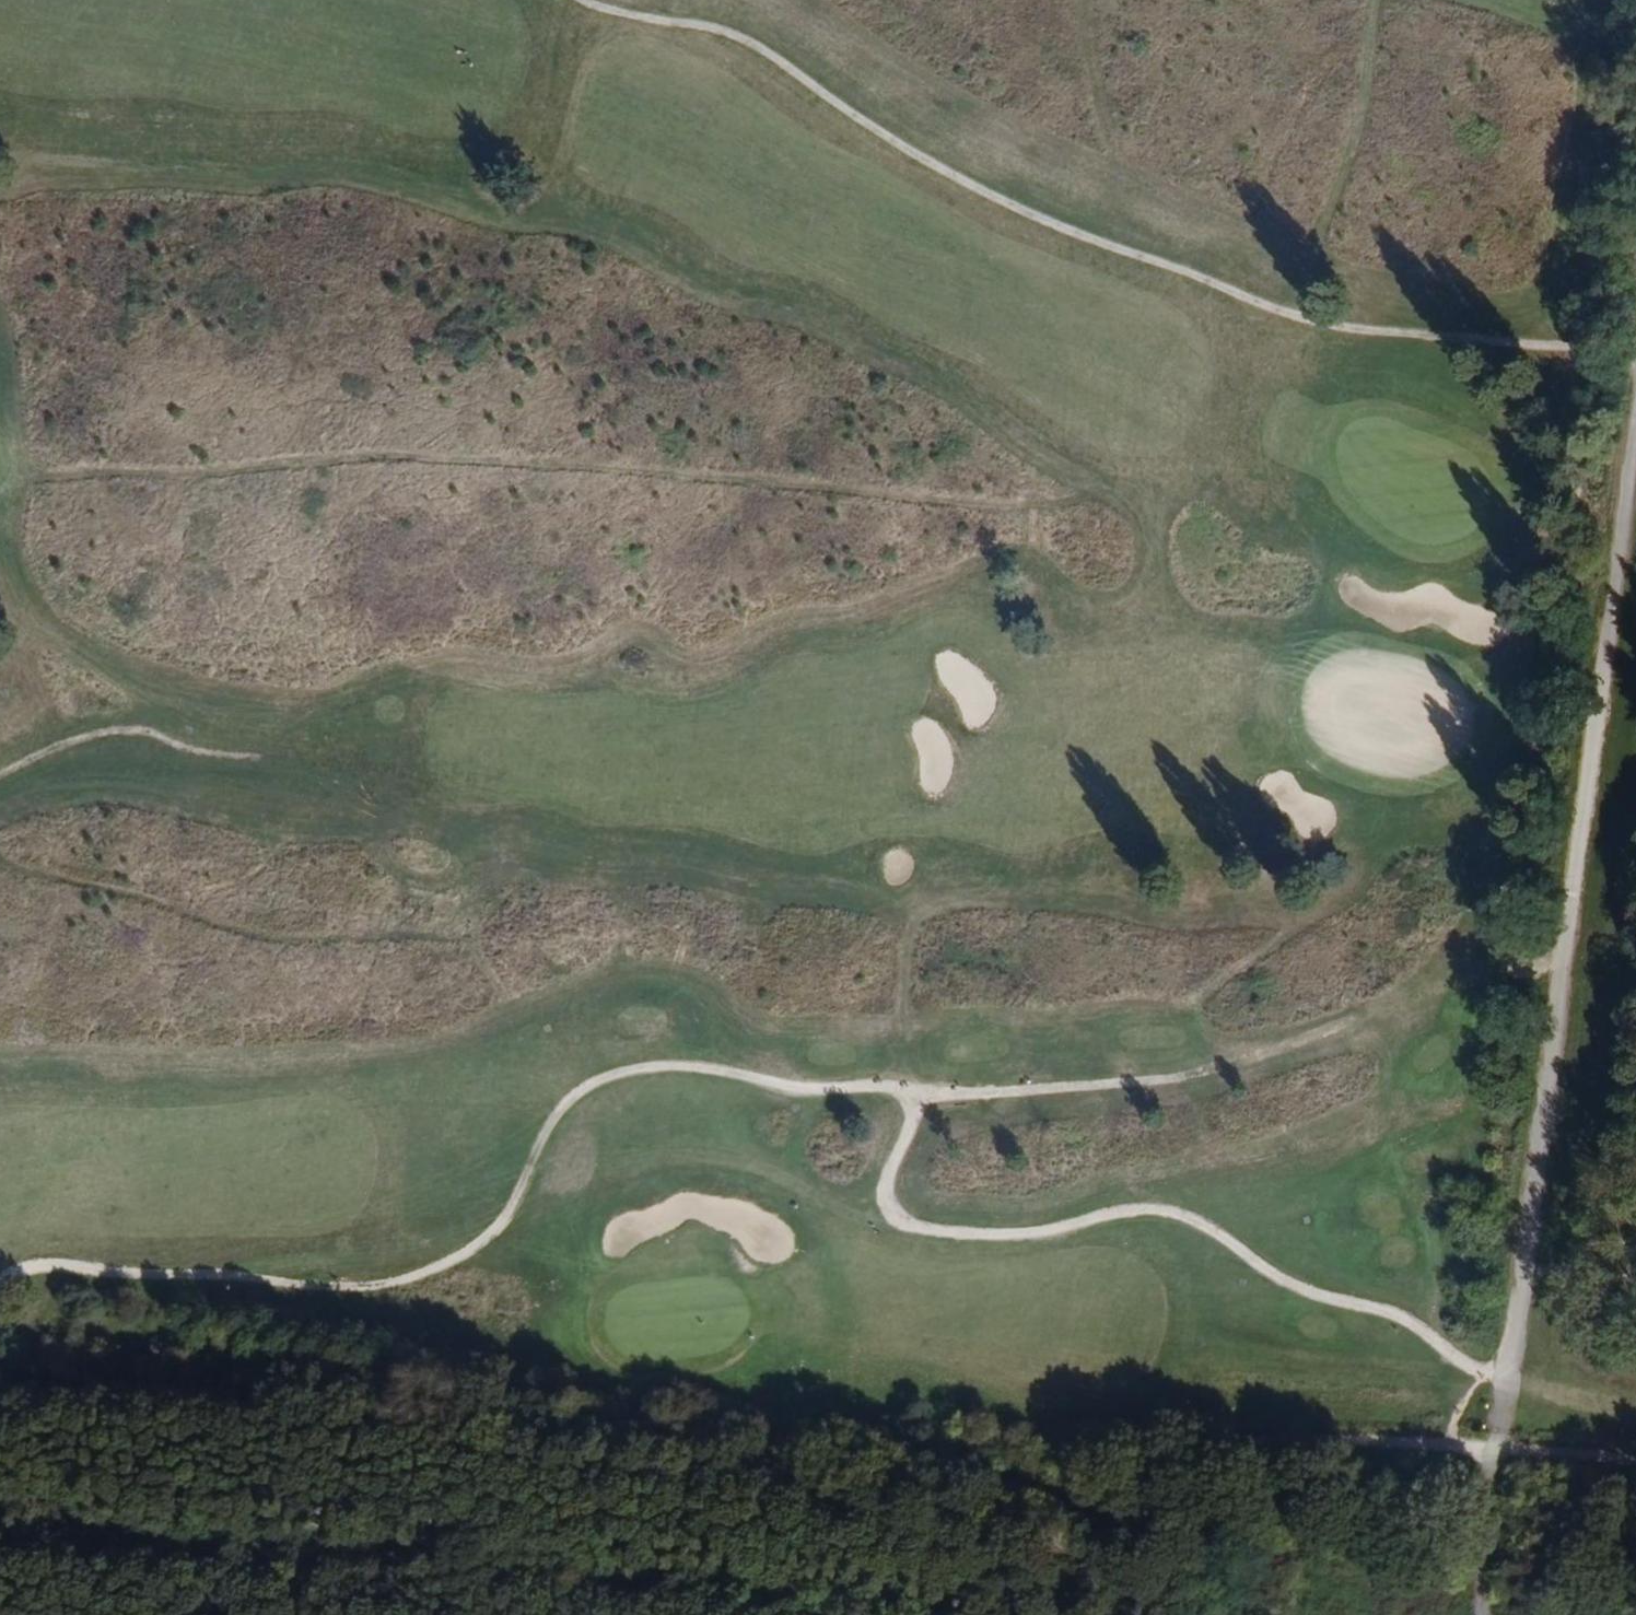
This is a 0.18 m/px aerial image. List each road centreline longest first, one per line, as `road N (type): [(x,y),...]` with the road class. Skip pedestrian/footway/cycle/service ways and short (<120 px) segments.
road 1 (track): [(1487,1614),(1495,1453)]

